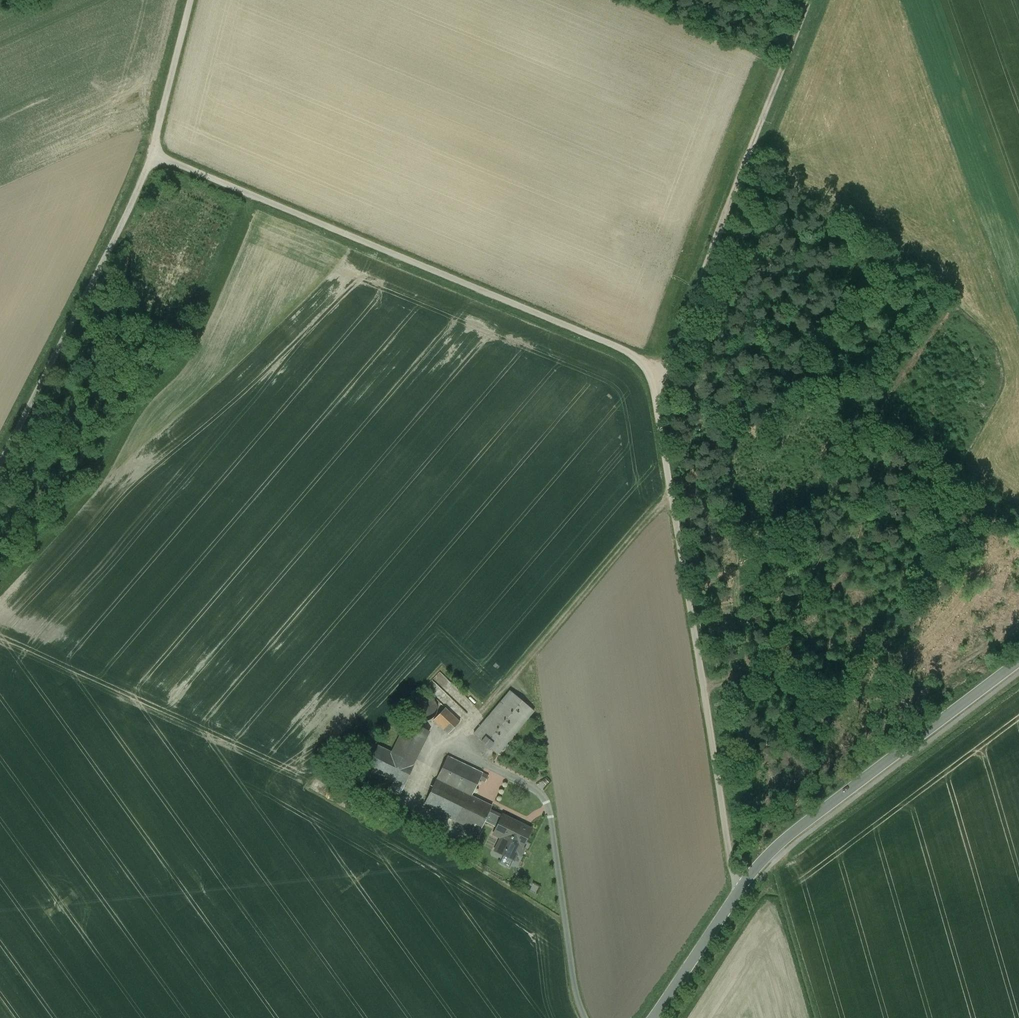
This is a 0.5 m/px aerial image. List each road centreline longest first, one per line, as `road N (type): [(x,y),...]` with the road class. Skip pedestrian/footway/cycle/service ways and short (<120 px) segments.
road 1 (track): [(152,154),(628,350),(657,382)]
road 2 (track): [(657,382),(736,895)]
road 3 (unclassified): [(655,1017),(766,857),(1018,664)]
road 4 (track): [(191,0),(152,154),(0,460)]
road 5 (track): [(810,0),(657,382)]
road 6 (track): [(672,495),(456,747)]

